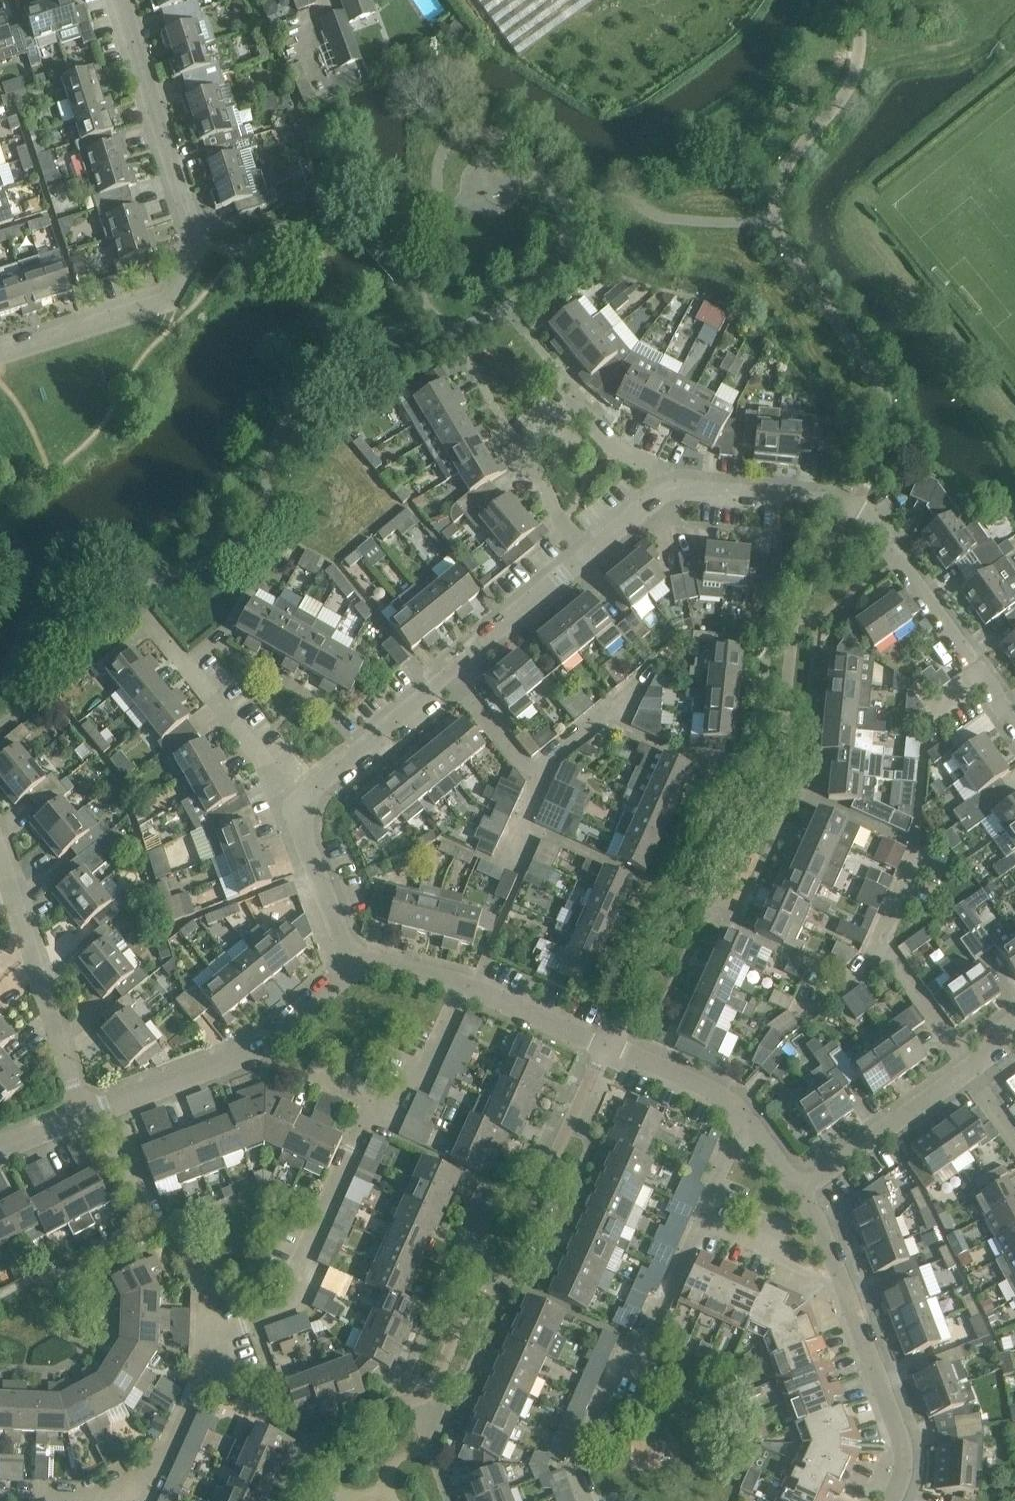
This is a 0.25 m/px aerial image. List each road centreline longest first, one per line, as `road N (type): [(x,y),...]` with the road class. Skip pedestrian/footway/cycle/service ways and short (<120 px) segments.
road 1 (residential): [(378,1100),(287,1307),(220,1337),(169,1453),(137,1482),(82,1500)]
road 2 (residential): [(0,355),(168,303),(201,241),(123,0)]
road 3 (residential): [(303,805),(587,554)]
road 4 (residential): [(890,1500),(903,1456),(898,1433),(799,1189)]
road 5 (residential): [(752,1135),(720,1094),(464,987)]
road 6 (residential): [(588,1500),(575,1464),(632,1340),(644,1345),(704,1220)]
road 7 (residential): [(587,554),(525,450),(549,432),(589,407),(607,435),(672,492)]
road 8 (residential): [(351,968),(242,1057),(82,1116)]
road 9 (residential): [(1014,724),(852,506)]
road 10 (residential): [(82,1116),(4,864)]
road 11 (residential): [(303,805),(153,621)]
road 12 (residential): [(799,1189),(970,1068)]
road 13 (residential): [(672,492),(852,506)]
road 14 (residential): [(351,968),(303,834),(303,805)]
road 15 (residential): [(378,1100),(396,1108),(430,1063),(464,987)]

